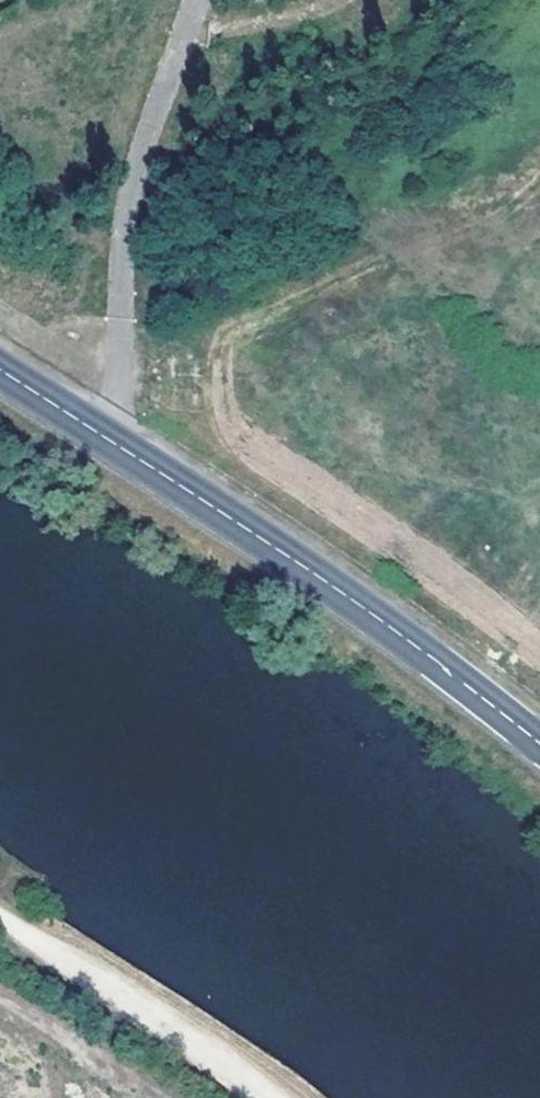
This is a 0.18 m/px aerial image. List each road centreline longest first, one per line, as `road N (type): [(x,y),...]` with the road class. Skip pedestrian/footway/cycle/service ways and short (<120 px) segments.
road 1 (tertiary): [(109,441),(380,620),(539,744)]
road 2 (unclassified): [(109,441),(120,385),(129,206),(195,0)]
road 3 (track): [(271,1097),(0,921)]
road 4 (tertiary): [(0,370),(109,441)]

